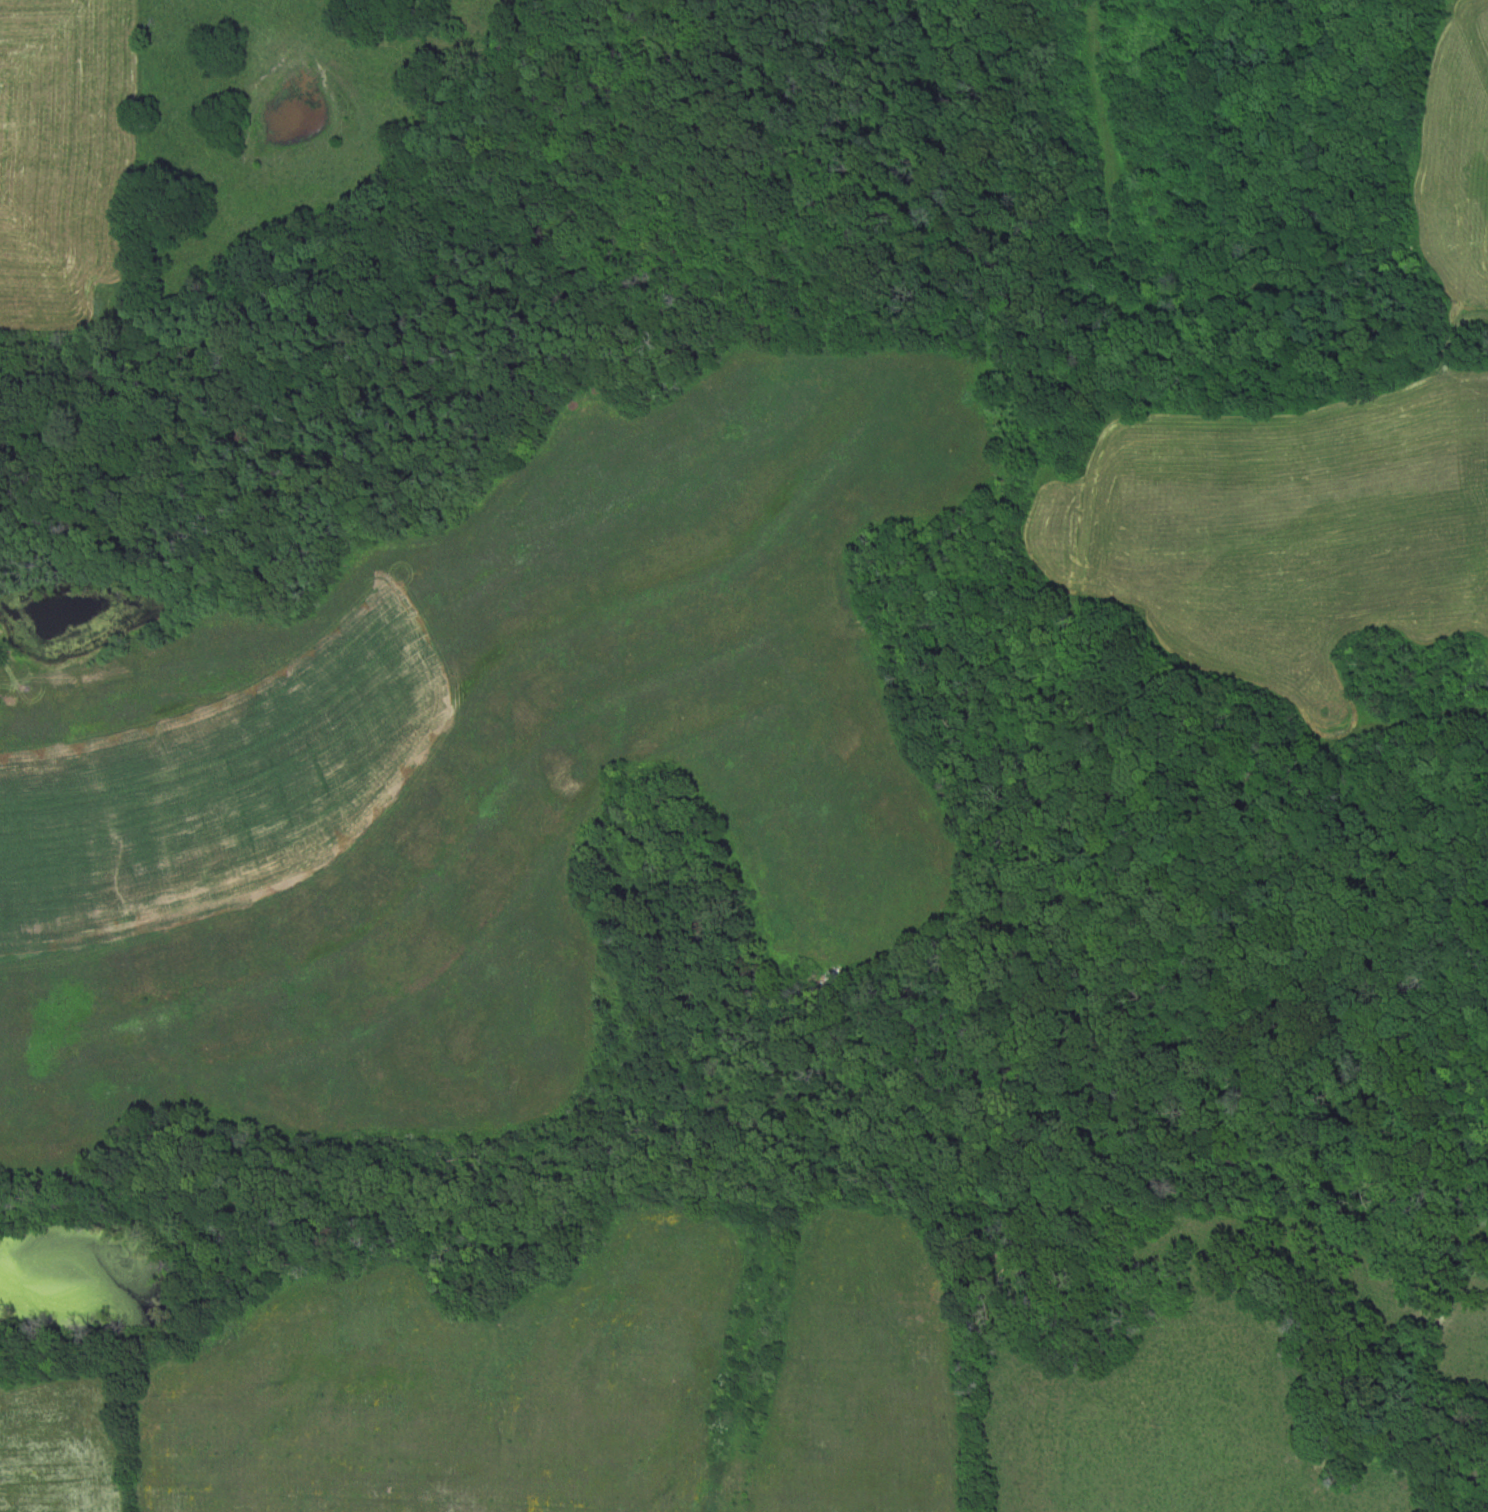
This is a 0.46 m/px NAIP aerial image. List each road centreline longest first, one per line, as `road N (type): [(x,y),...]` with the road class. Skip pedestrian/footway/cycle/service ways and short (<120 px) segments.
road 1 (track): [(1487,327),(1333,393),(1124,399),(1074,492),(1080,609),(1151,835),(1206,907),(1278,890),(1317,763),(1361,692),(1471,675),(1487,681)]

